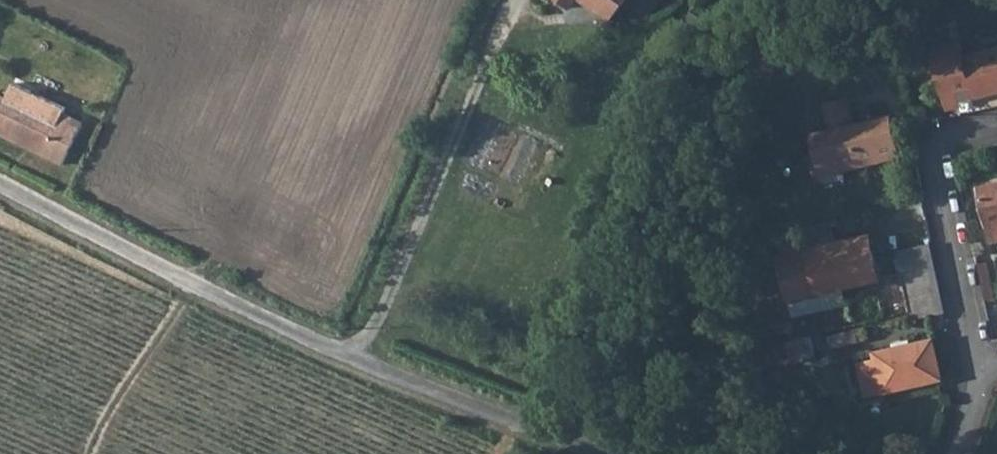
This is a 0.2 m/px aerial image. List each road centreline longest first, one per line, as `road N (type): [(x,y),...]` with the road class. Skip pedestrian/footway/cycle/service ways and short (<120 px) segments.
road 1 (residential): [(0,188),(360,362),(588,453)]
road 2 (residential): [(933,155),(980,372)]
road 3 (track): [(86,453),(94,429),(190,282)]

